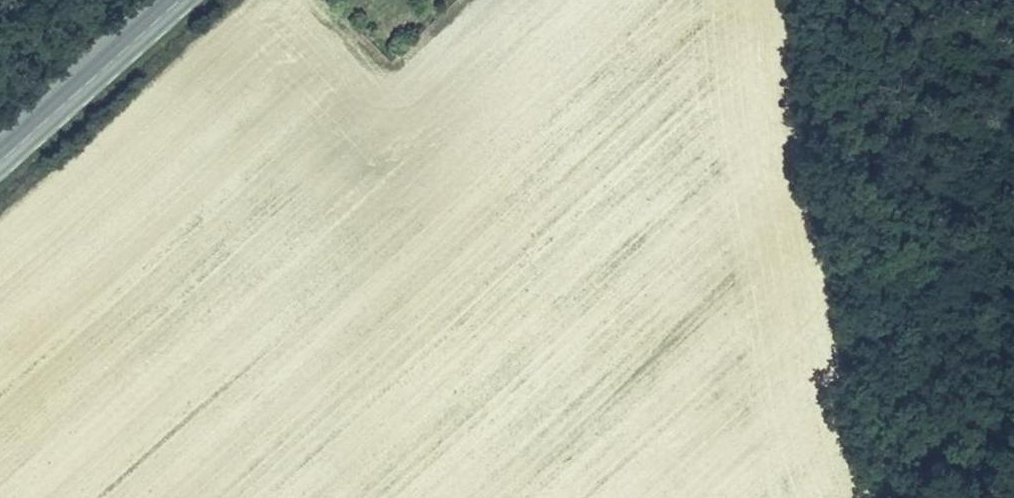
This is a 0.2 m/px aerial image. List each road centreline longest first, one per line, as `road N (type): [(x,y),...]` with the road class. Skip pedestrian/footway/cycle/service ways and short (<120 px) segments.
road 1 (secondary): [(0,162),(179,0)]

